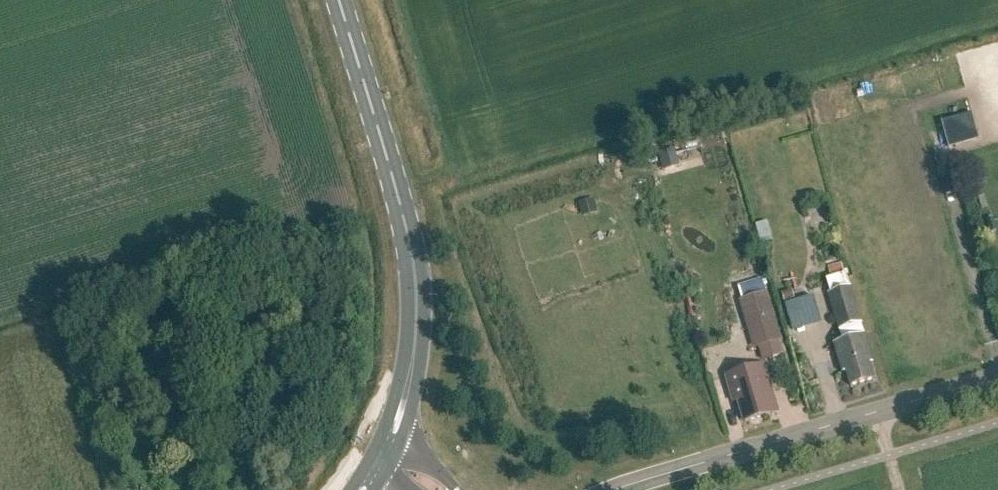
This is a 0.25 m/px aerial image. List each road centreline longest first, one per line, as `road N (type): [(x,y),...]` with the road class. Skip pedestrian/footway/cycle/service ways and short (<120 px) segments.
road 1 (primary): [(384,462),(411,378),(416,268),(340,0)]
road 2 (tertiary): [(625,489),(997,377)]

